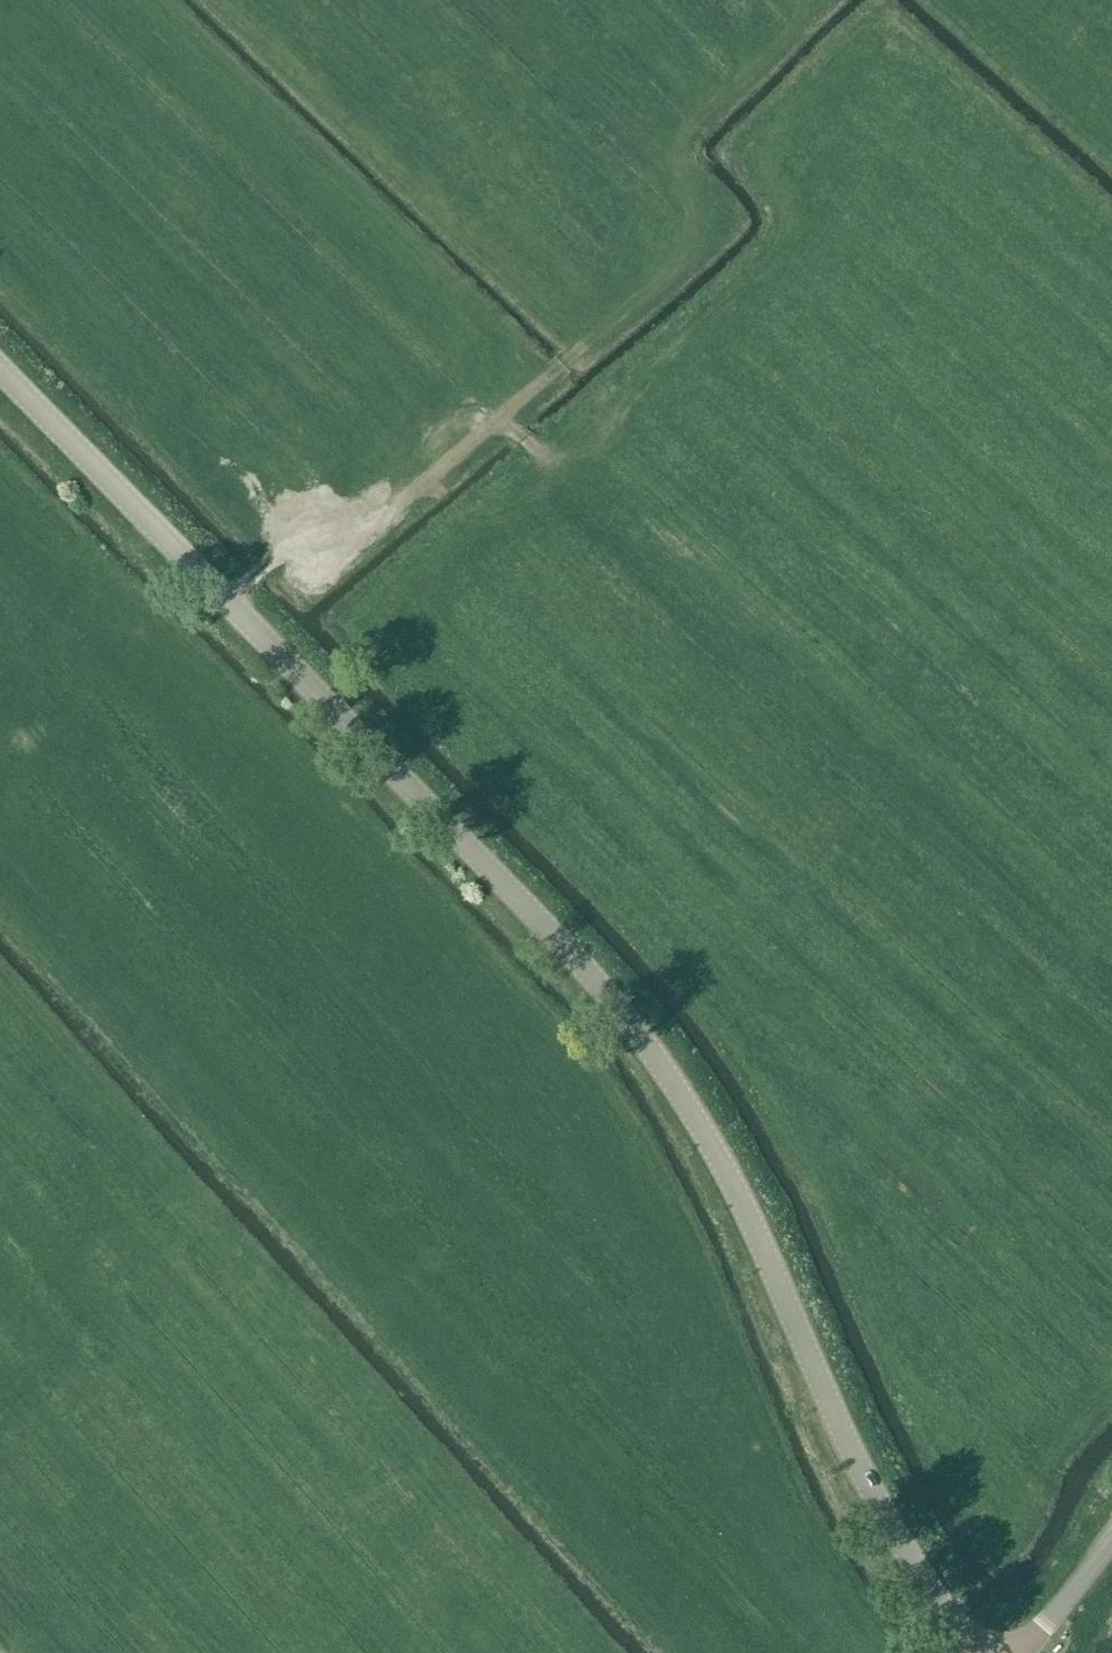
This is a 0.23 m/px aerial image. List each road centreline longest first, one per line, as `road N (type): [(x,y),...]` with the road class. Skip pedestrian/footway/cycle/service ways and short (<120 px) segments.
road 1 (unclassified): [(975,1652),(894,1529),(686,1096),(530,914),(0,373)]
road 2 (unclassified): [(1111,1547),(1022,1652)]

